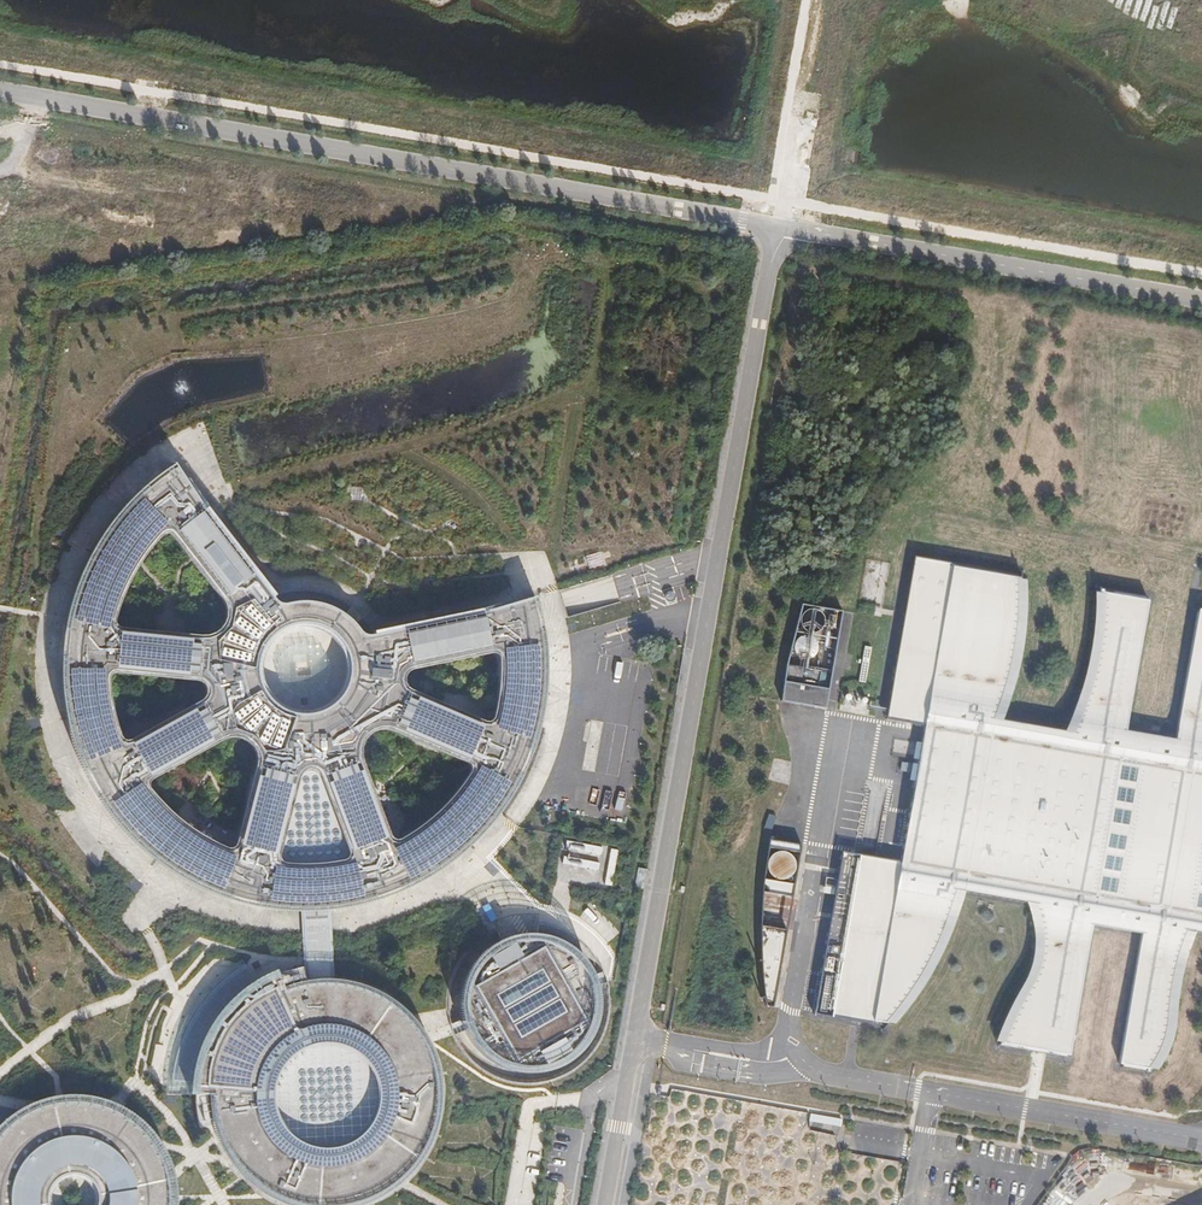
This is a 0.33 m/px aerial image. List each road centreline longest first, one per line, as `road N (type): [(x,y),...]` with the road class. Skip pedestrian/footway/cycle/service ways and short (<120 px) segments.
road 1 (residential): [(608,1204),(777,226)]
road 2 (unclassified): [(0,94),(777,226)]
road 3 (unclassified): [(777,226),(1201,299)]
road 4 (track): [(808,0),(777,201)]

